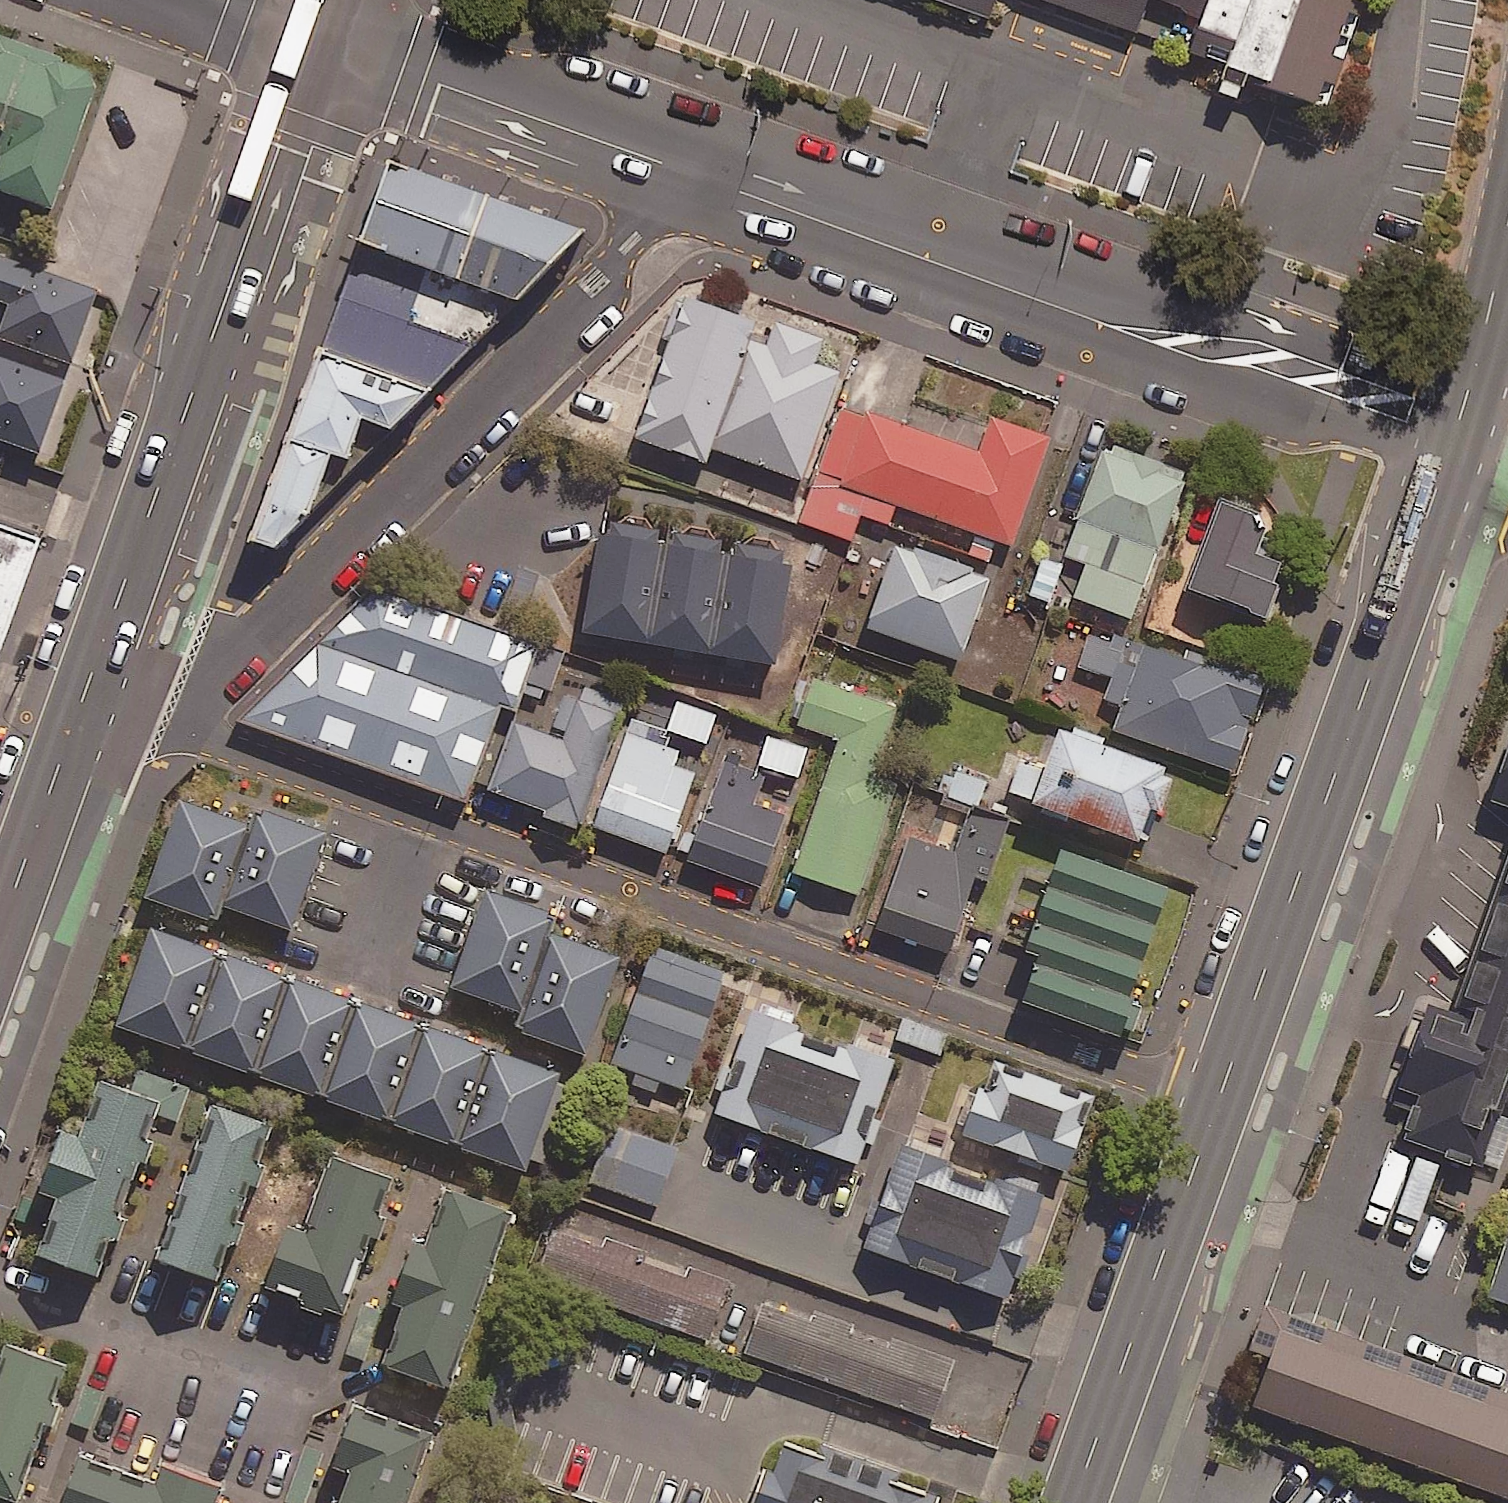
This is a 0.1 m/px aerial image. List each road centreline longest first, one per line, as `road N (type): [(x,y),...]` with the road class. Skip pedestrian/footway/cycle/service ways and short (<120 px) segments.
road 1 (residential): [(148,724),(173,726),(1222,1105)]
road 2 (residential): [(691,176),(1198,359),(1249,364),(1407,420),(1450,452)]
road 3 (unclassified): [(148,724),(285,607),(691,176)]
road 4 (trunk): [(85,725),(333,42)]
road 5 (trunk): [(1450,452),(1222,1105)]
road 6 (trunk): [(1222,1105),(1080,1502)]
road 7 (residential): [(333,42),(691,176)]
road 8 (trunk): [(0,958),(85,725)]
road 9 (trunk): [(1507,244),(1450,452)]
road 10 (residential): [(217,0),(333,42)]

